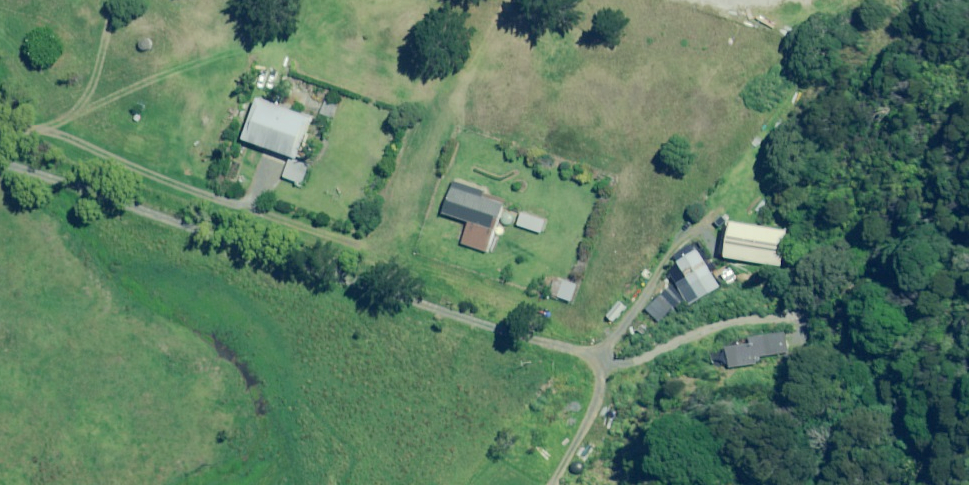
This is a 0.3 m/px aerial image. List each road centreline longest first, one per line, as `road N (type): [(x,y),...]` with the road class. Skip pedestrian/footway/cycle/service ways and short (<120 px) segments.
road 1 (track): [(0,164),(606,365),(638,361),(733,321),(796,320)]
road 2 (track): [(0,130),(47,130),(369,239)]
road 3 (track): [(692,232),(666,254),(552,484)]

